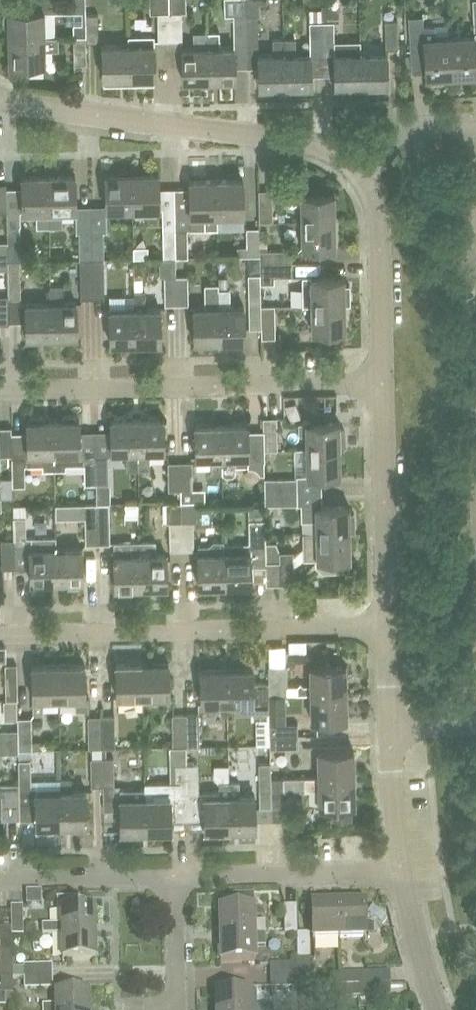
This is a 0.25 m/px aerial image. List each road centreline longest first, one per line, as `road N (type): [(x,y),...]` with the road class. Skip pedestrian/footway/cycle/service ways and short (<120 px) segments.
road 1 (residential): [(388,628),(0,636)]
road 2 (residential): [(383,382),(0,391)]
road 3 (residential): [(358,173),(322,148),(0,97)]
road 4 (residential): [(388,628),(383,382)]
road 5 (residential): [(181,876),(401,869)]
road 6 (residential): [(383,382),(376,204),(358,173)]
road 7 (residential): [(0,880),(181,876)]
road 8 (residential): [(401,869),(438,1009)]
road 9 (residential): [(401,869),(391,729)]
road 10 (residential): [(358,173),(404,129),(475,126)]
road 11 (residential): [(183,1009),(181,876)]

